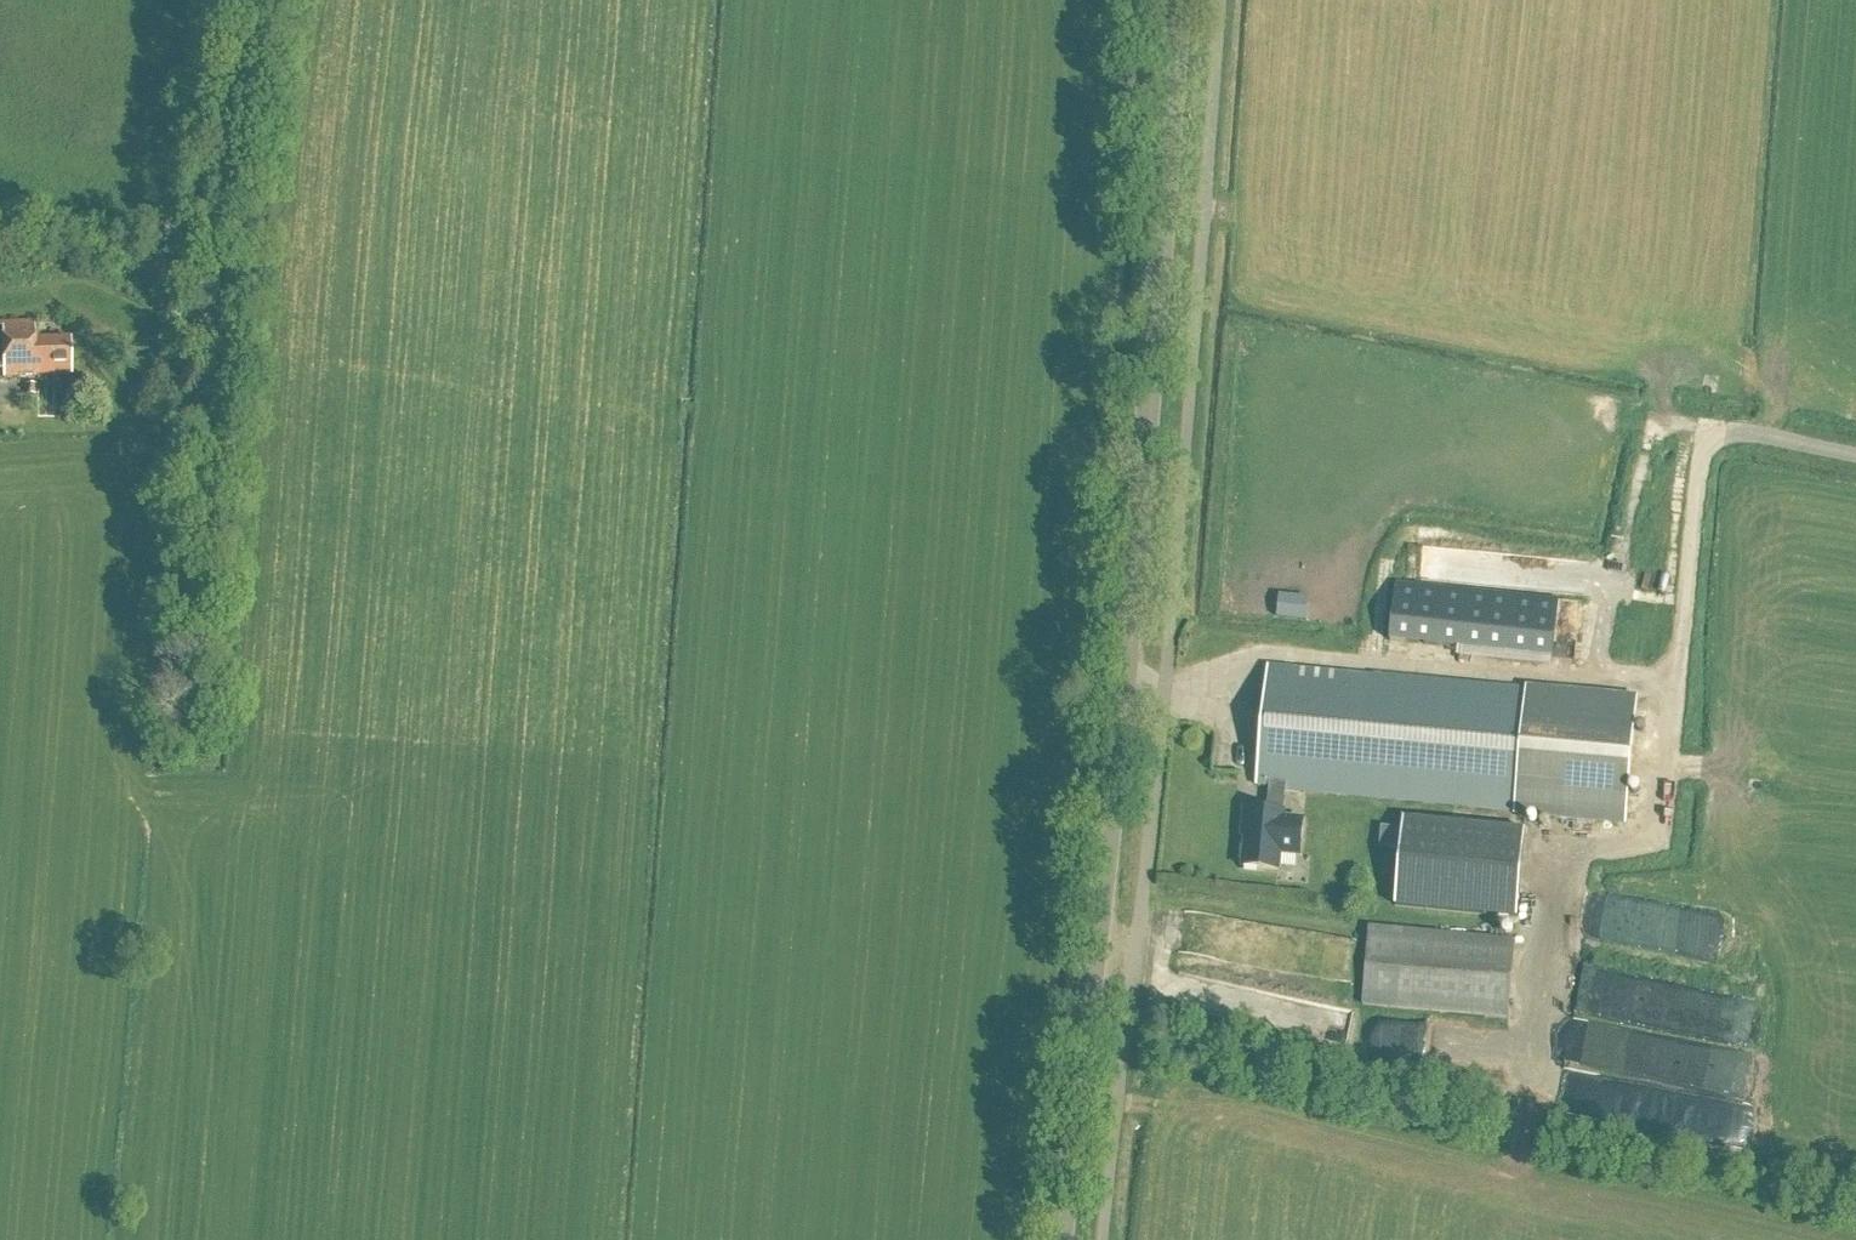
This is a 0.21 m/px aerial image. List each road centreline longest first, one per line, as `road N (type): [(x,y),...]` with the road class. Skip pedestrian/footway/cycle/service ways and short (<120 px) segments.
road 1 (tertiary): [(1065,1239),(1128,605),(1174,0)]
road 2 (unclassified): [(224,241),(243,0)]

